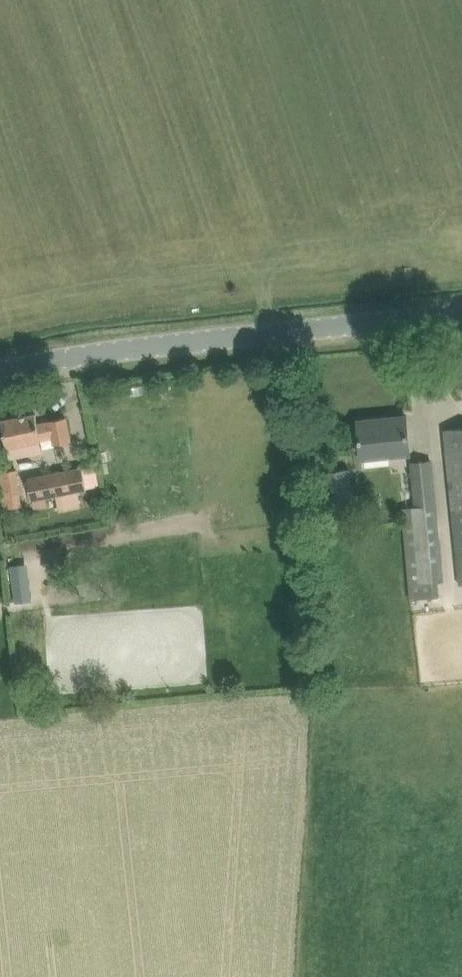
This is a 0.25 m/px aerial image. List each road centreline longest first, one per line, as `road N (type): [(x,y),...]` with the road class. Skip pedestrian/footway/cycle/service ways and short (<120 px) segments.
road 1 (unclassified): [(0,371),(160,345),(461,313)]

